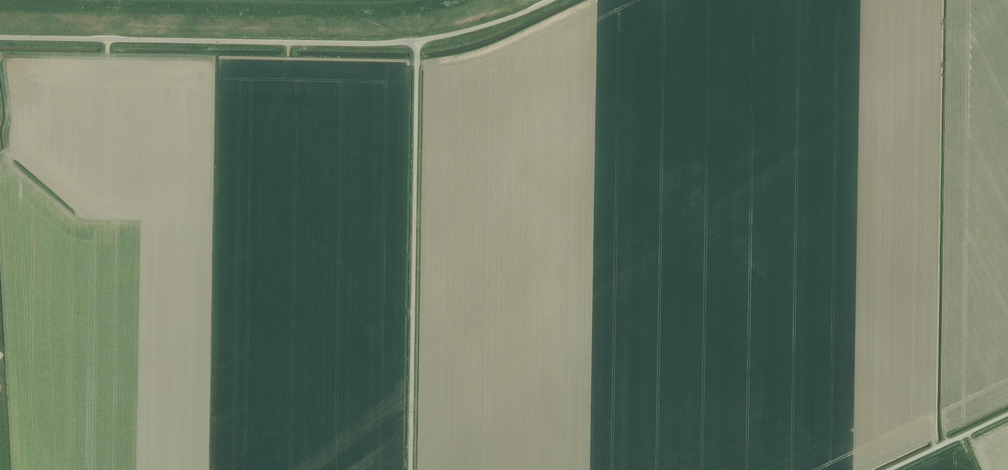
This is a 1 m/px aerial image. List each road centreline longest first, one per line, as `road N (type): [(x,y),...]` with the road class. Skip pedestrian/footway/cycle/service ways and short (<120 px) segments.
road 1 (unclassified): [(411,469),(418,41)]
road 2 (unclassified): [(418,41),(0,39)]
road 3 (unclassified): [(552,0),(418,41)]
road 4 (unclassified): [(891,469),(1007,416)]

